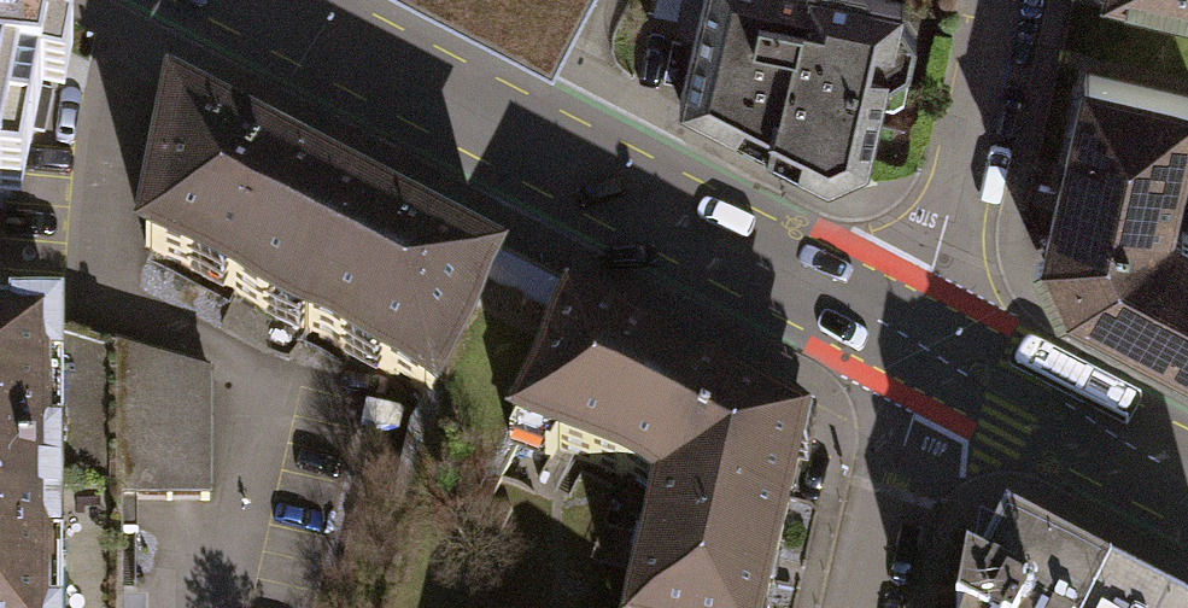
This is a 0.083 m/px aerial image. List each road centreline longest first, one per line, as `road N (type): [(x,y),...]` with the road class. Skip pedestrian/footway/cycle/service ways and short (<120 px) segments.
road 1 (residential): [(245,0),(919,349)]
road 2 (residential): [(919,349),(996,0)]
road 3 (residential): [(919,349),(1187,488)]
road 4 (residential): [(865,607),(919,349)]

